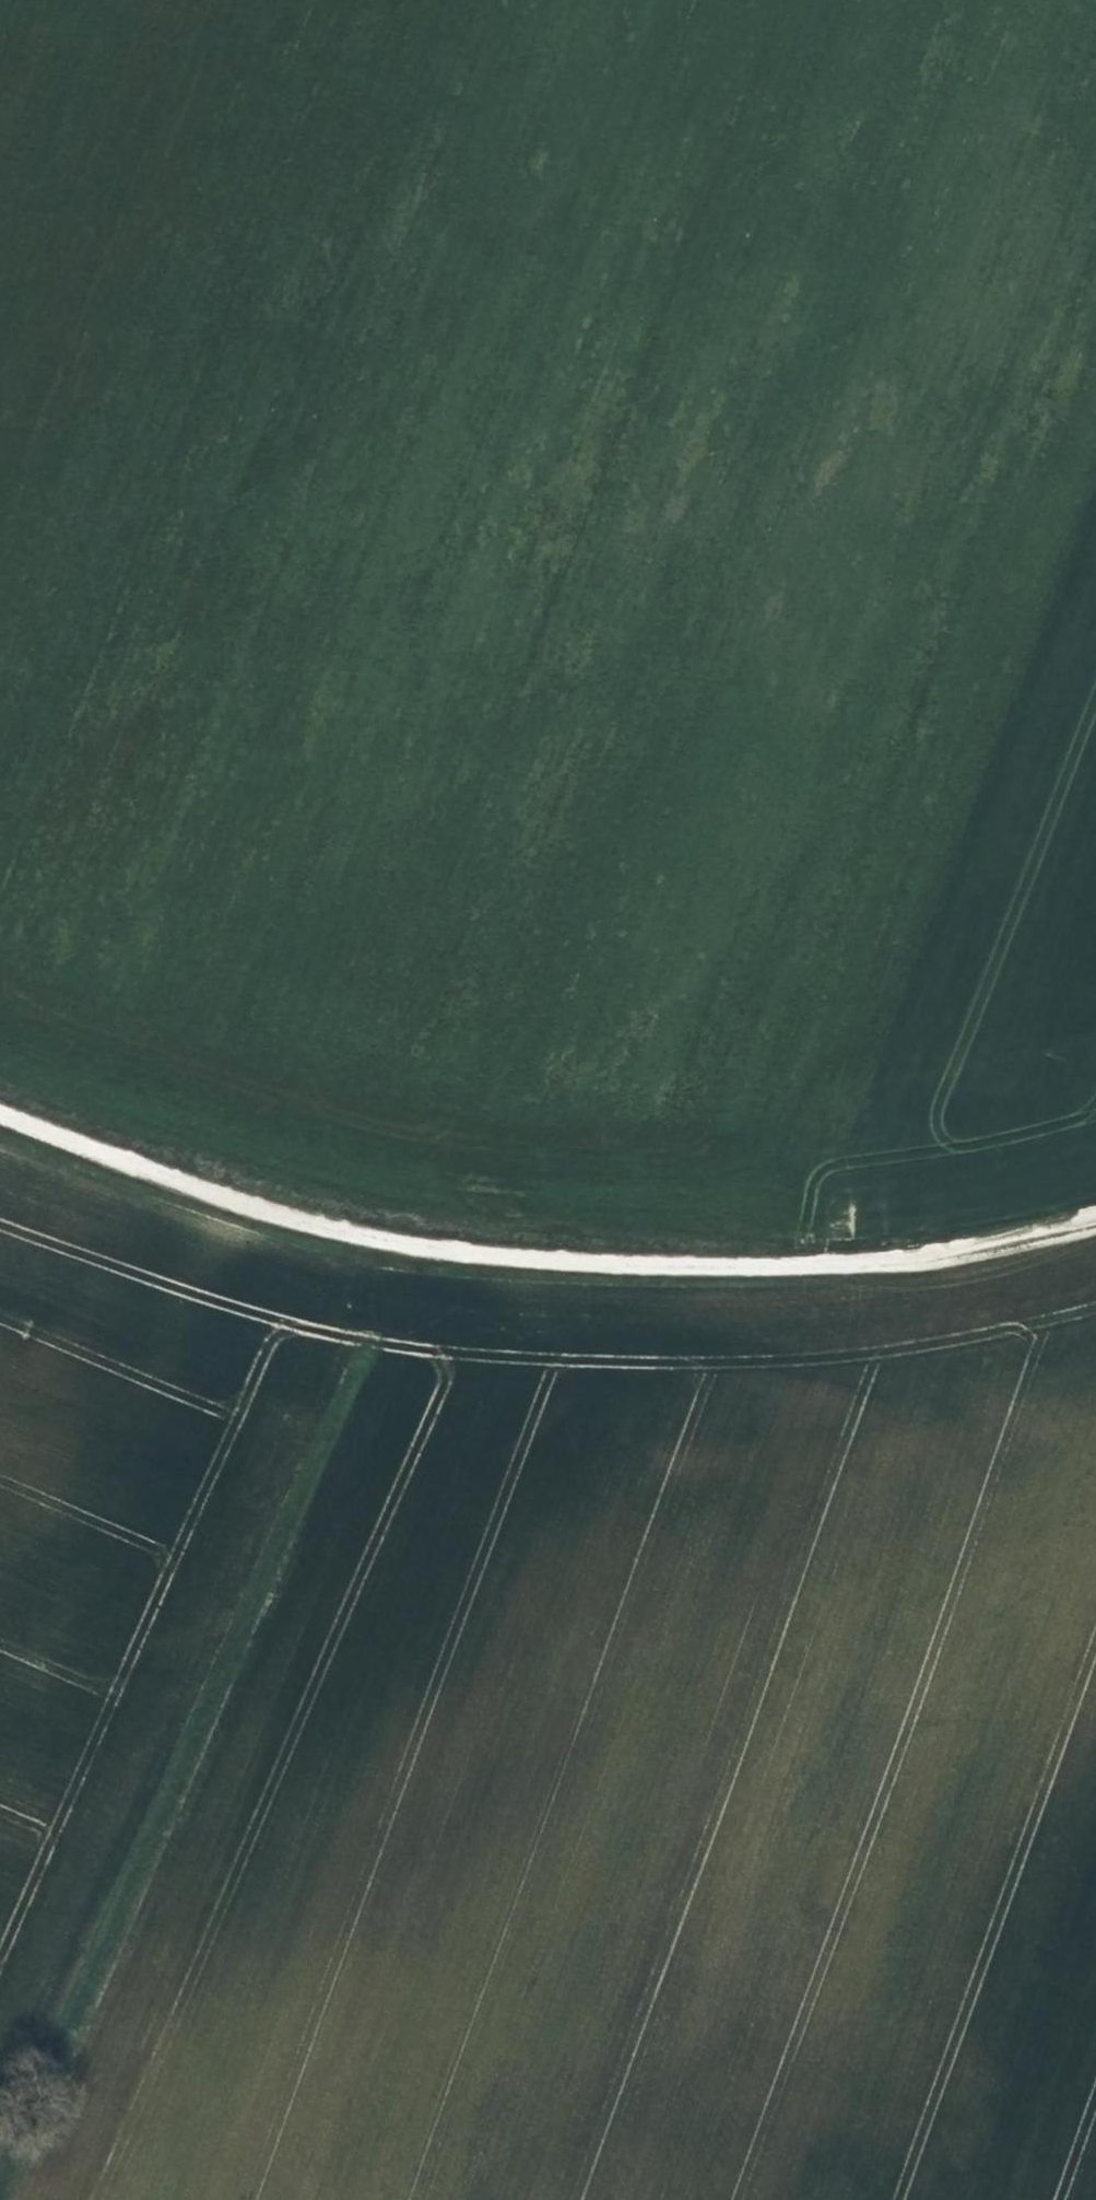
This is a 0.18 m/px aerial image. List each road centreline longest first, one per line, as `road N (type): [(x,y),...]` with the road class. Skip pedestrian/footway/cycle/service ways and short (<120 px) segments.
road 1 (track): [(0,1114),(276,1216),(437,1253),(631,1267),(863,1264),(1095,1217)]

